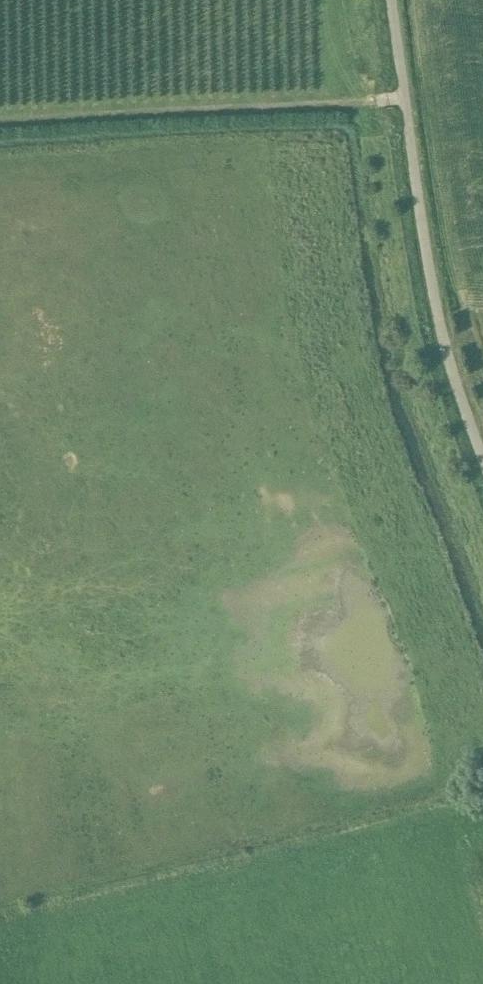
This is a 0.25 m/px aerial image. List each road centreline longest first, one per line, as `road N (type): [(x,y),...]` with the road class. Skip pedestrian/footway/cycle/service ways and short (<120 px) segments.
road 1 (unclassified): [(391,0),(430,275),(482,466)]

